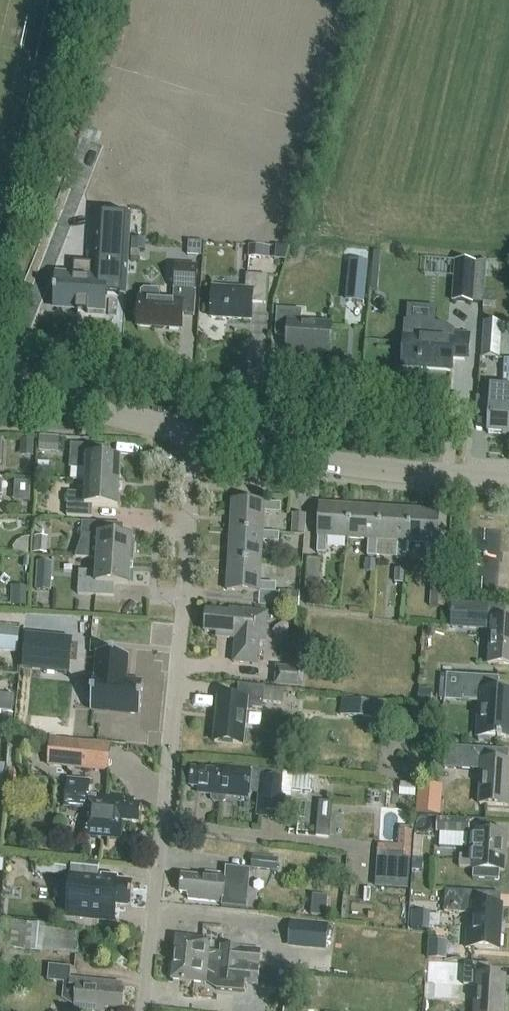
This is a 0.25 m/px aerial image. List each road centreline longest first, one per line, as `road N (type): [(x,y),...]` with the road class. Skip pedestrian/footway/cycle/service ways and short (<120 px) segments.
road 1 (residential): [(0,392),(241,452),(508,482)]
road 2 (residential): [(139,1010),(195,502)]

